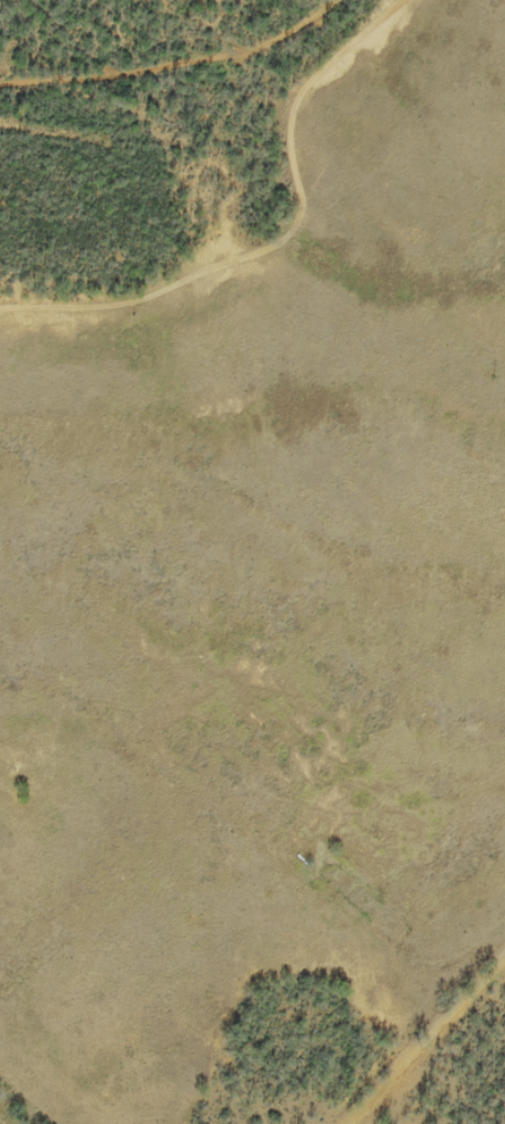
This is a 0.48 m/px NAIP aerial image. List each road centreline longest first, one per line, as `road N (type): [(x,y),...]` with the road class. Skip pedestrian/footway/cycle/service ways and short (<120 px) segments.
road 1 (residential): [(416,1123),(504,1029)]

